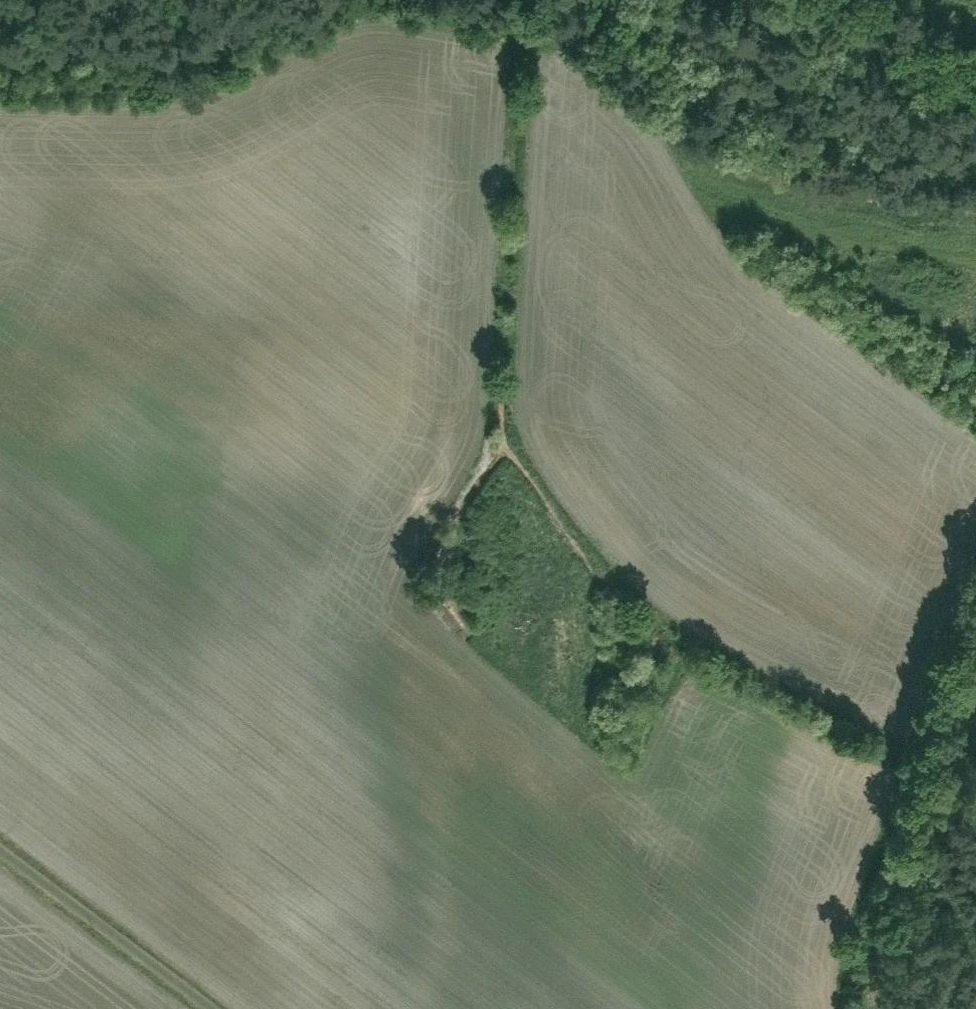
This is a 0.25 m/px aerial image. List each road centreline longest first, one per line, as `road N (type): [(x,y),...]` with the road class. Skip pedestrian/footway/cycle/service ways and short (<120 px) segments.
road 1 (track): [(975,671),(883,922),(882,1008)]
road 2 (track): [(202,1008),(0,859)]

